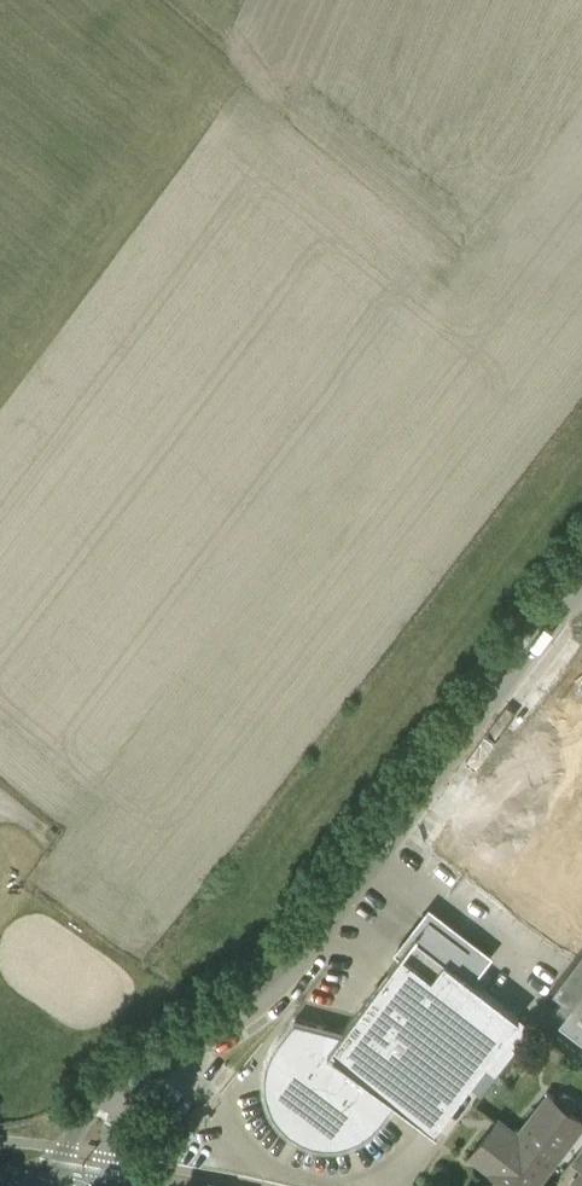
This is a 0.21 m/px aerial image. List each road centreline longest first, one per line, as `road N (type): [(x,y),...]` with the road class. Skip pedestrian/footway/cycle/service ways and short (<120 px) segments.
road 1 (unclassified): [(114,1093),(263,990),(581,581)]

